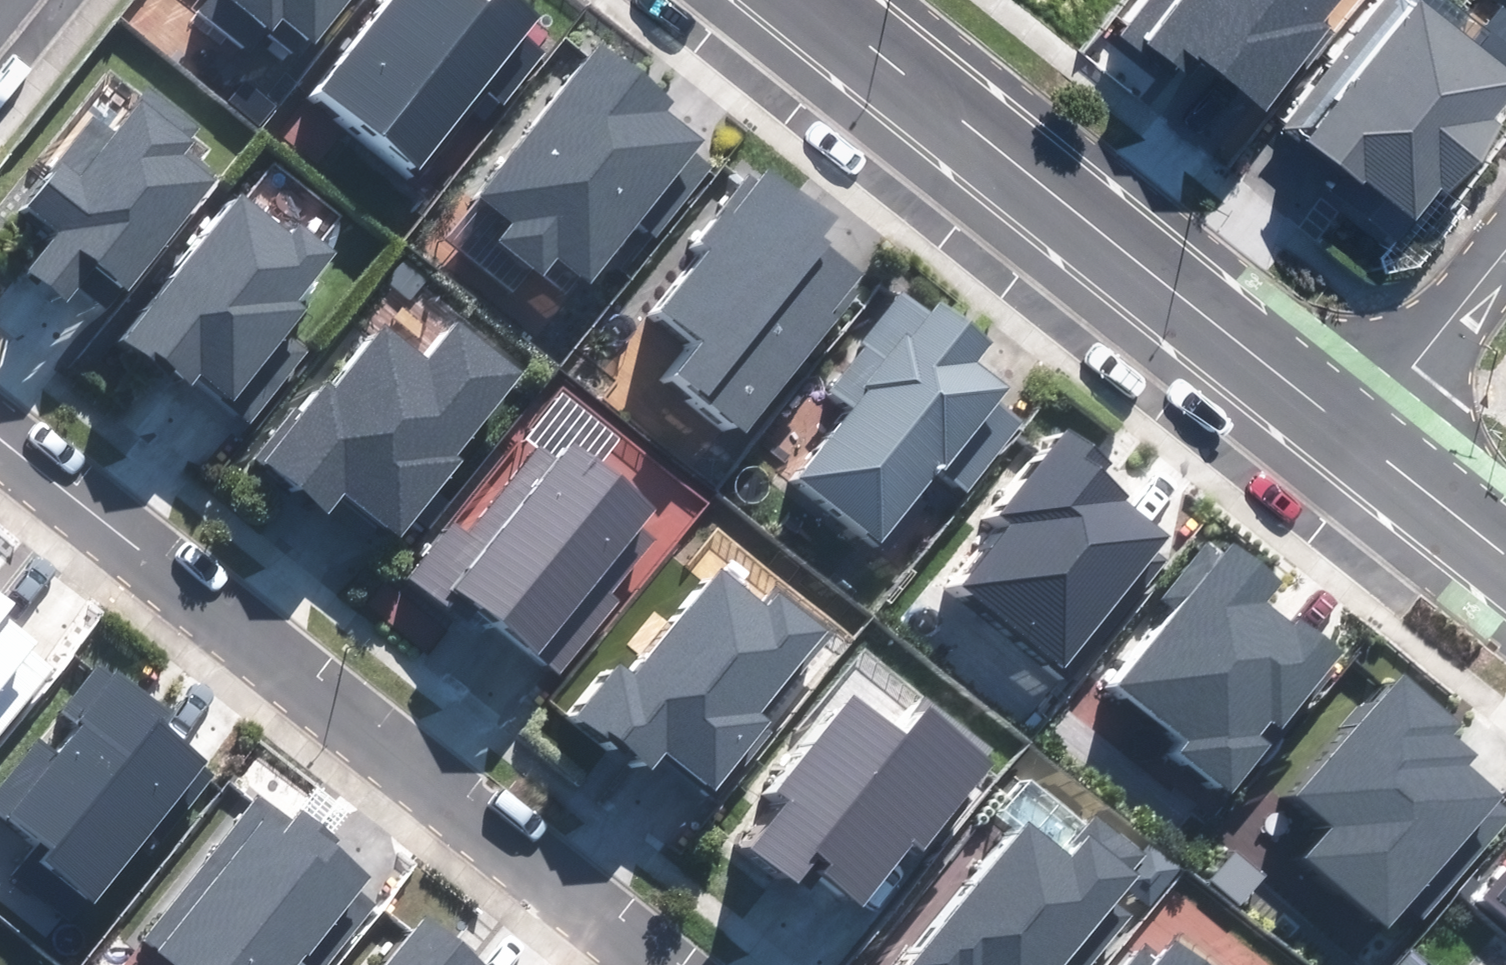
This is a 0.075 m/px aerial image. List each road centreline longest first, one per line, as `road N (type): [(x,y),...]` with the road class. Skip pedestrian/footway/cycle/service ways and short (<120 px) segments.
road 1 (residential): [(0,433),(661,964)]
road 2 (residential): [(1357,436),(820,0)]
road 3 (residential): [(1505,259),(1357,436)]
road 4 (residential): [(1505,558),(1357,436)]

